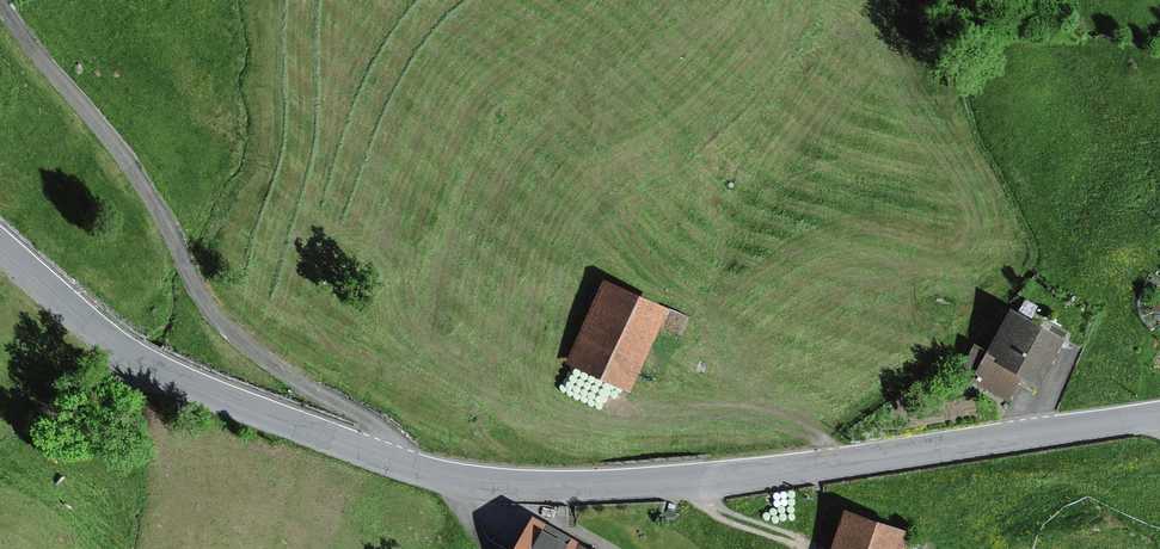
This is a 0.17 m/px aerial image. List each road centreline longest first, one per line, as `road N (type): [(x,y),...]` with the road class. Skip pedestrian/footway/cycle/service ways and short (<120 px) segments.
road 1 (tertiary): [(1159,414),(702,480),(530,485),(458,479),(149,363),(92,326),(0,246)]
road 2 (track): [(385,456),(387,430),(257,354),(221,321),(113,142),(0,4)]
road 3 (track): [(702,480),(715,508),(814,548)]

